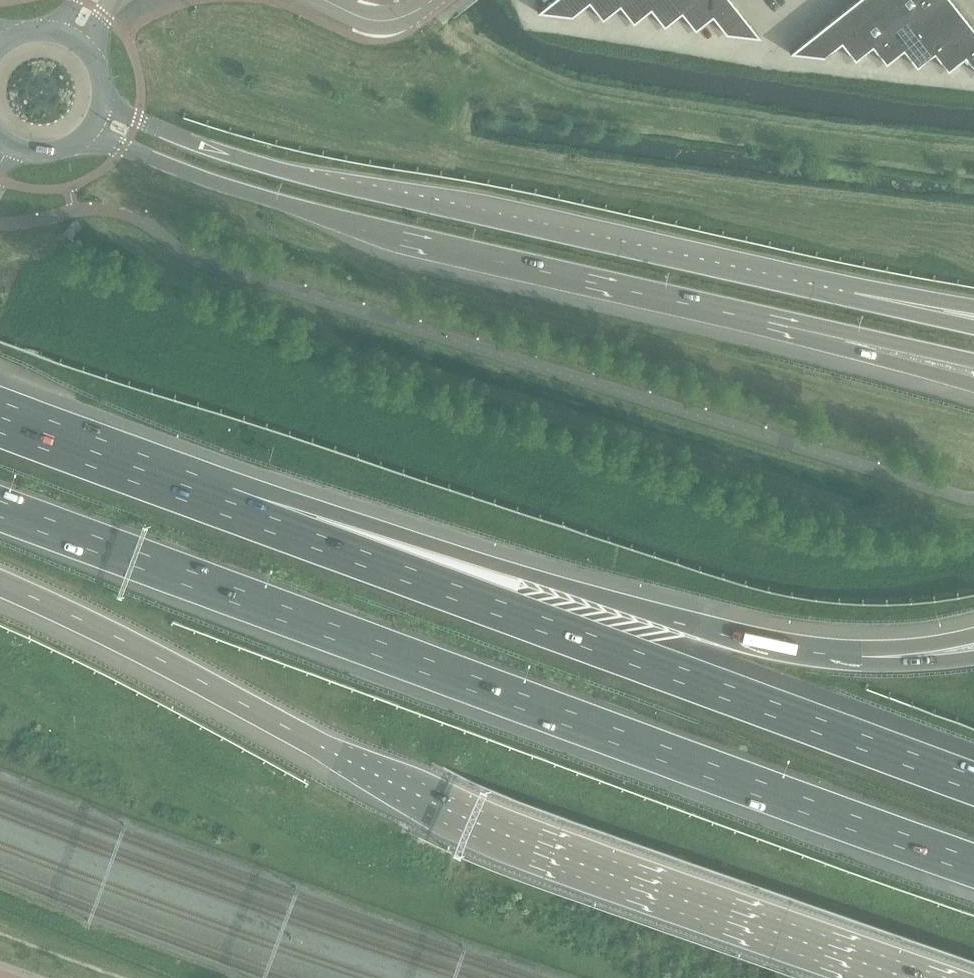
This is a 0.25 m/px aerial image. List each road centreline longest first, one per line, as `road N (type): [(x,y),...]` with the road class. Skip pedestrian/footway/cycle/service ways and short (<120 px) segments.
road 1 (motorway): [(0,509),(973,866)]
road 2 (motorway): [(0,583),(463,816),(914,977)]
road 3 (motorway): [(973,784),(227,502)]
road 4 (secondary): [(853,301),(277,170),(102,105)]
road 5 (secondary): [(87,133),(282,203),(771,316)]
road 6 (motorway): [(861,648),(748,633),(227,502)]
road 7 (motorway): [(227,502),(0,418)]
road 8 (motorway): [(771,316),(973,384)]
road 9 (secondary): [(771,316),(973,361)]
road 10 (secondary): [(973,328),(853,301)]
road 11 (residential): [(434,0),(396,21),(372,22),(323,0)]
road 12 (motorway): [(973,315),(853,301)]

